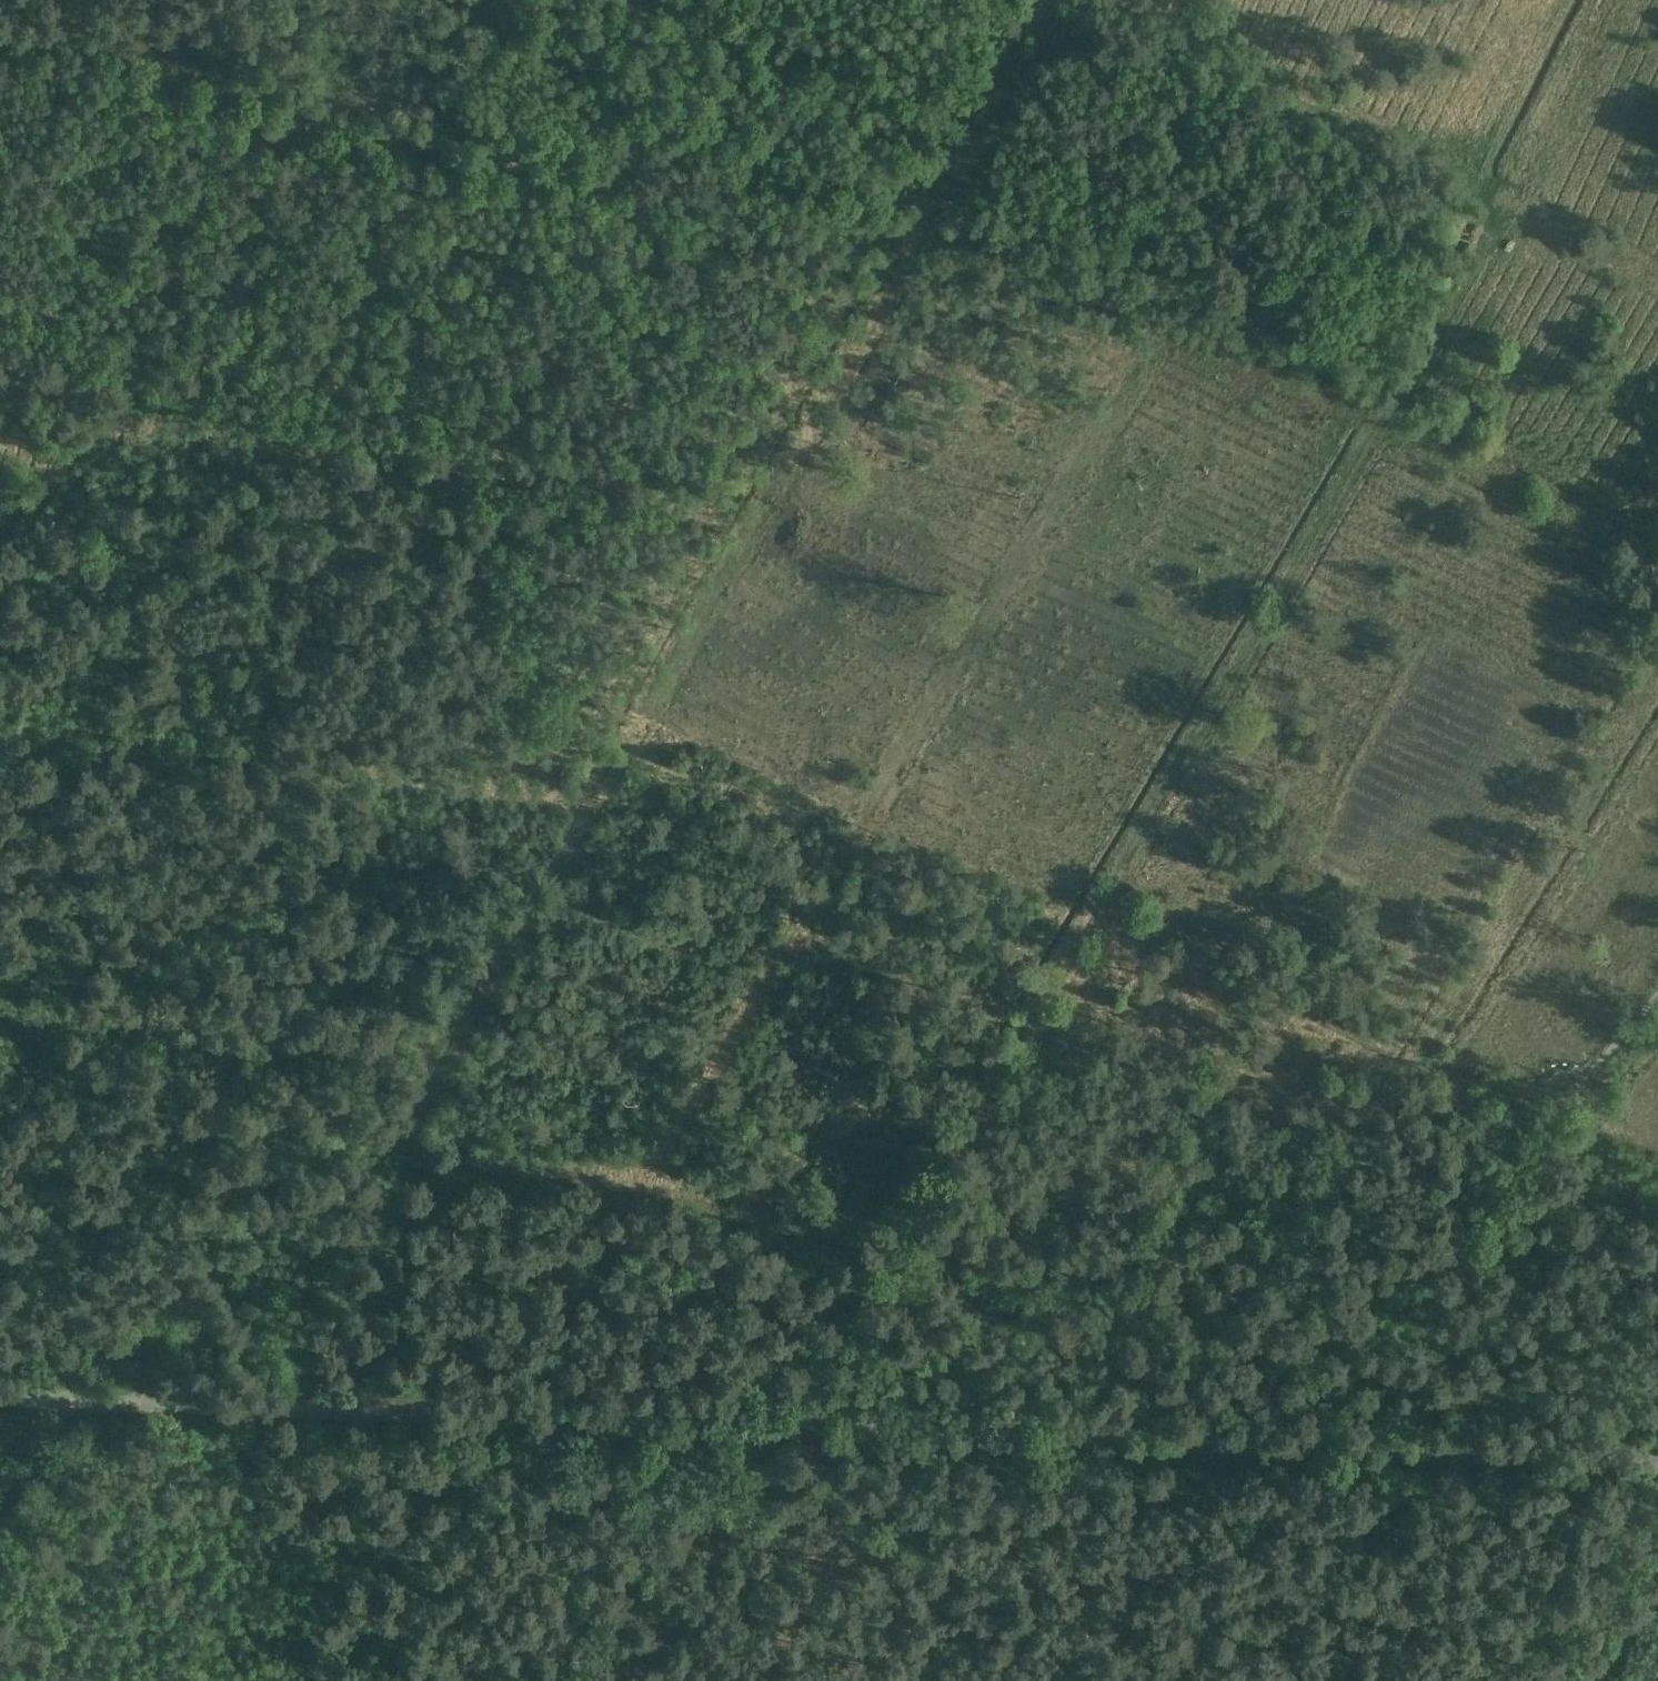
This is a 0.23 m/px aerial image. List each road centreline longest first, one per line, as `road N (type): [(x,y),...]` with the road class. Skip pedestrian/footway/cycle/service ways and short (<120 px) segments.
road 1 (unclassified): [(0,1397),(1657,1463)]
road 2 (track): [(85,1401),(0,1520)]

